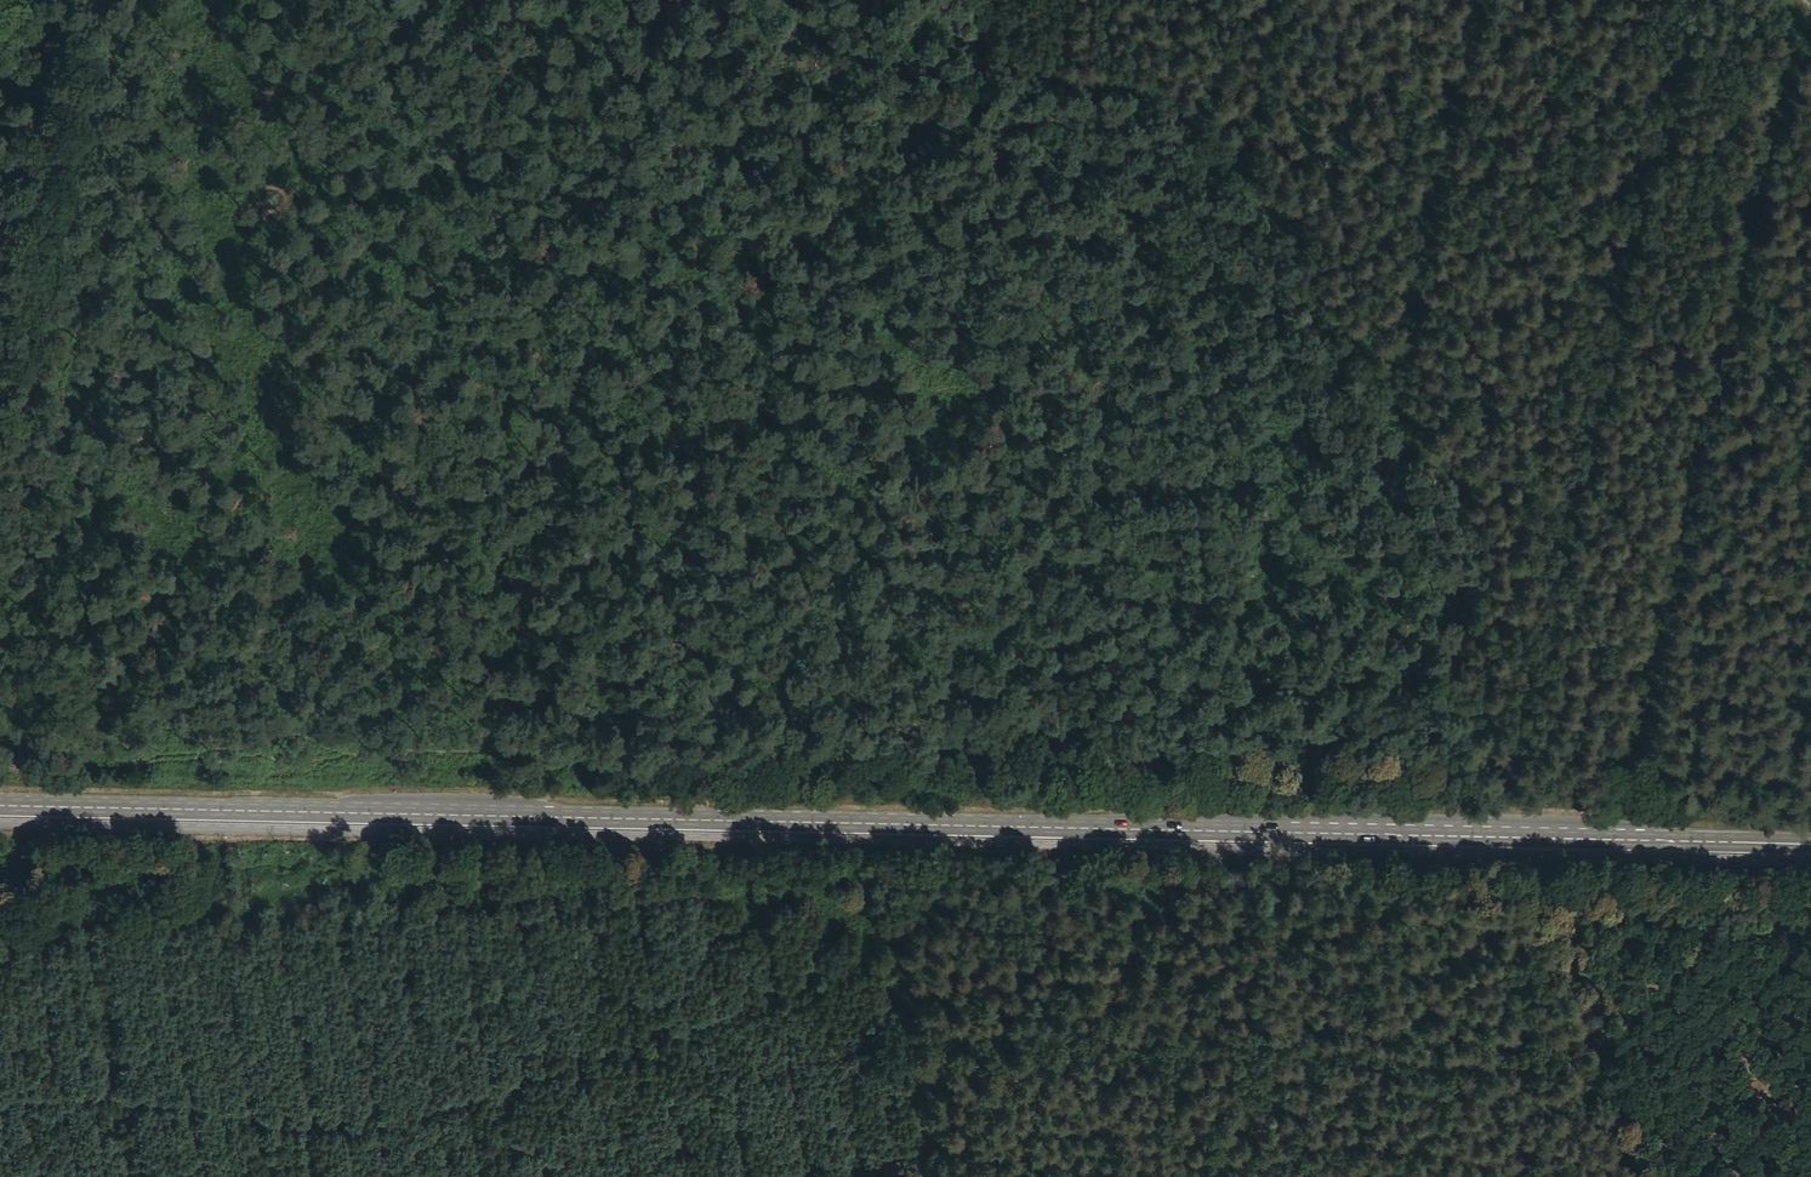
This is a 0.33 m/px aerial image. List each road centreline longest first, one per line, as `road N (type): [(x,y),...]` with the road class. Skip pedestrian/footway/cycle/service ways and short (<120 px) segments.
road 1 (primary): [(1810,842),(0,808)]
road 2 (track): [(84,911),(134,1176)]

